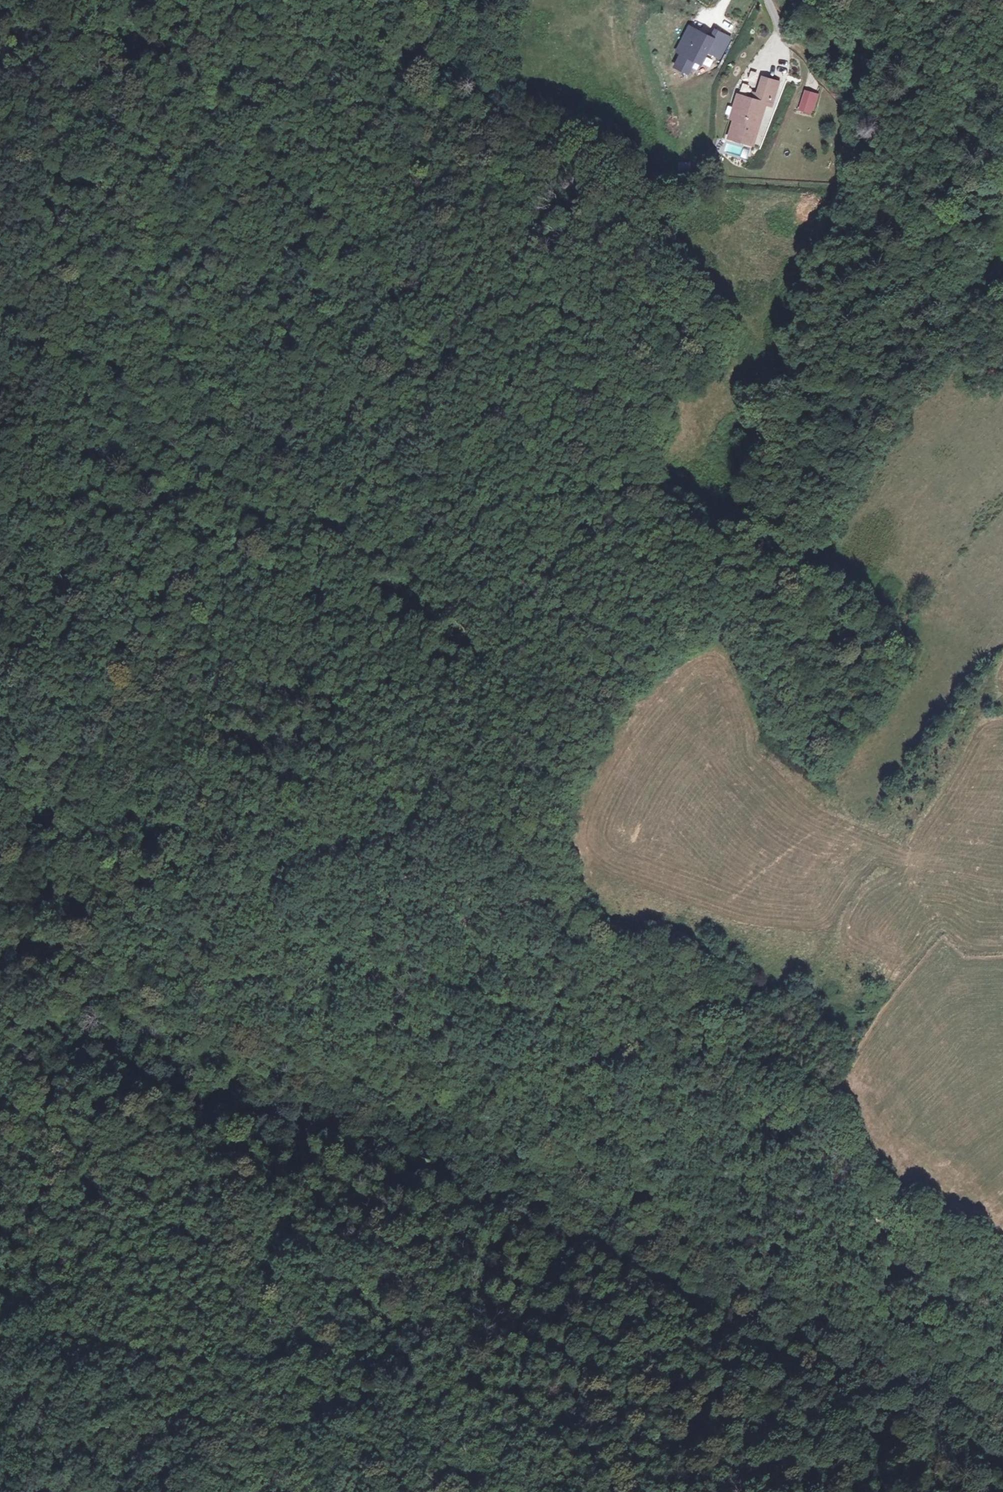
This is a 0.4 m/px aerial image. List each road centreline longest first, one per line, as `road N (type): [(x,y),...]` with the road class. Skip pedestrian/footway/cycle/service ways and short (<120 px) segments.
road 1 (track): [(0,372),(67,318),(130,214),(249,84),(360,56),(396,0)]
road 2 (track): [(785,48),(830,84),(881,179)]

